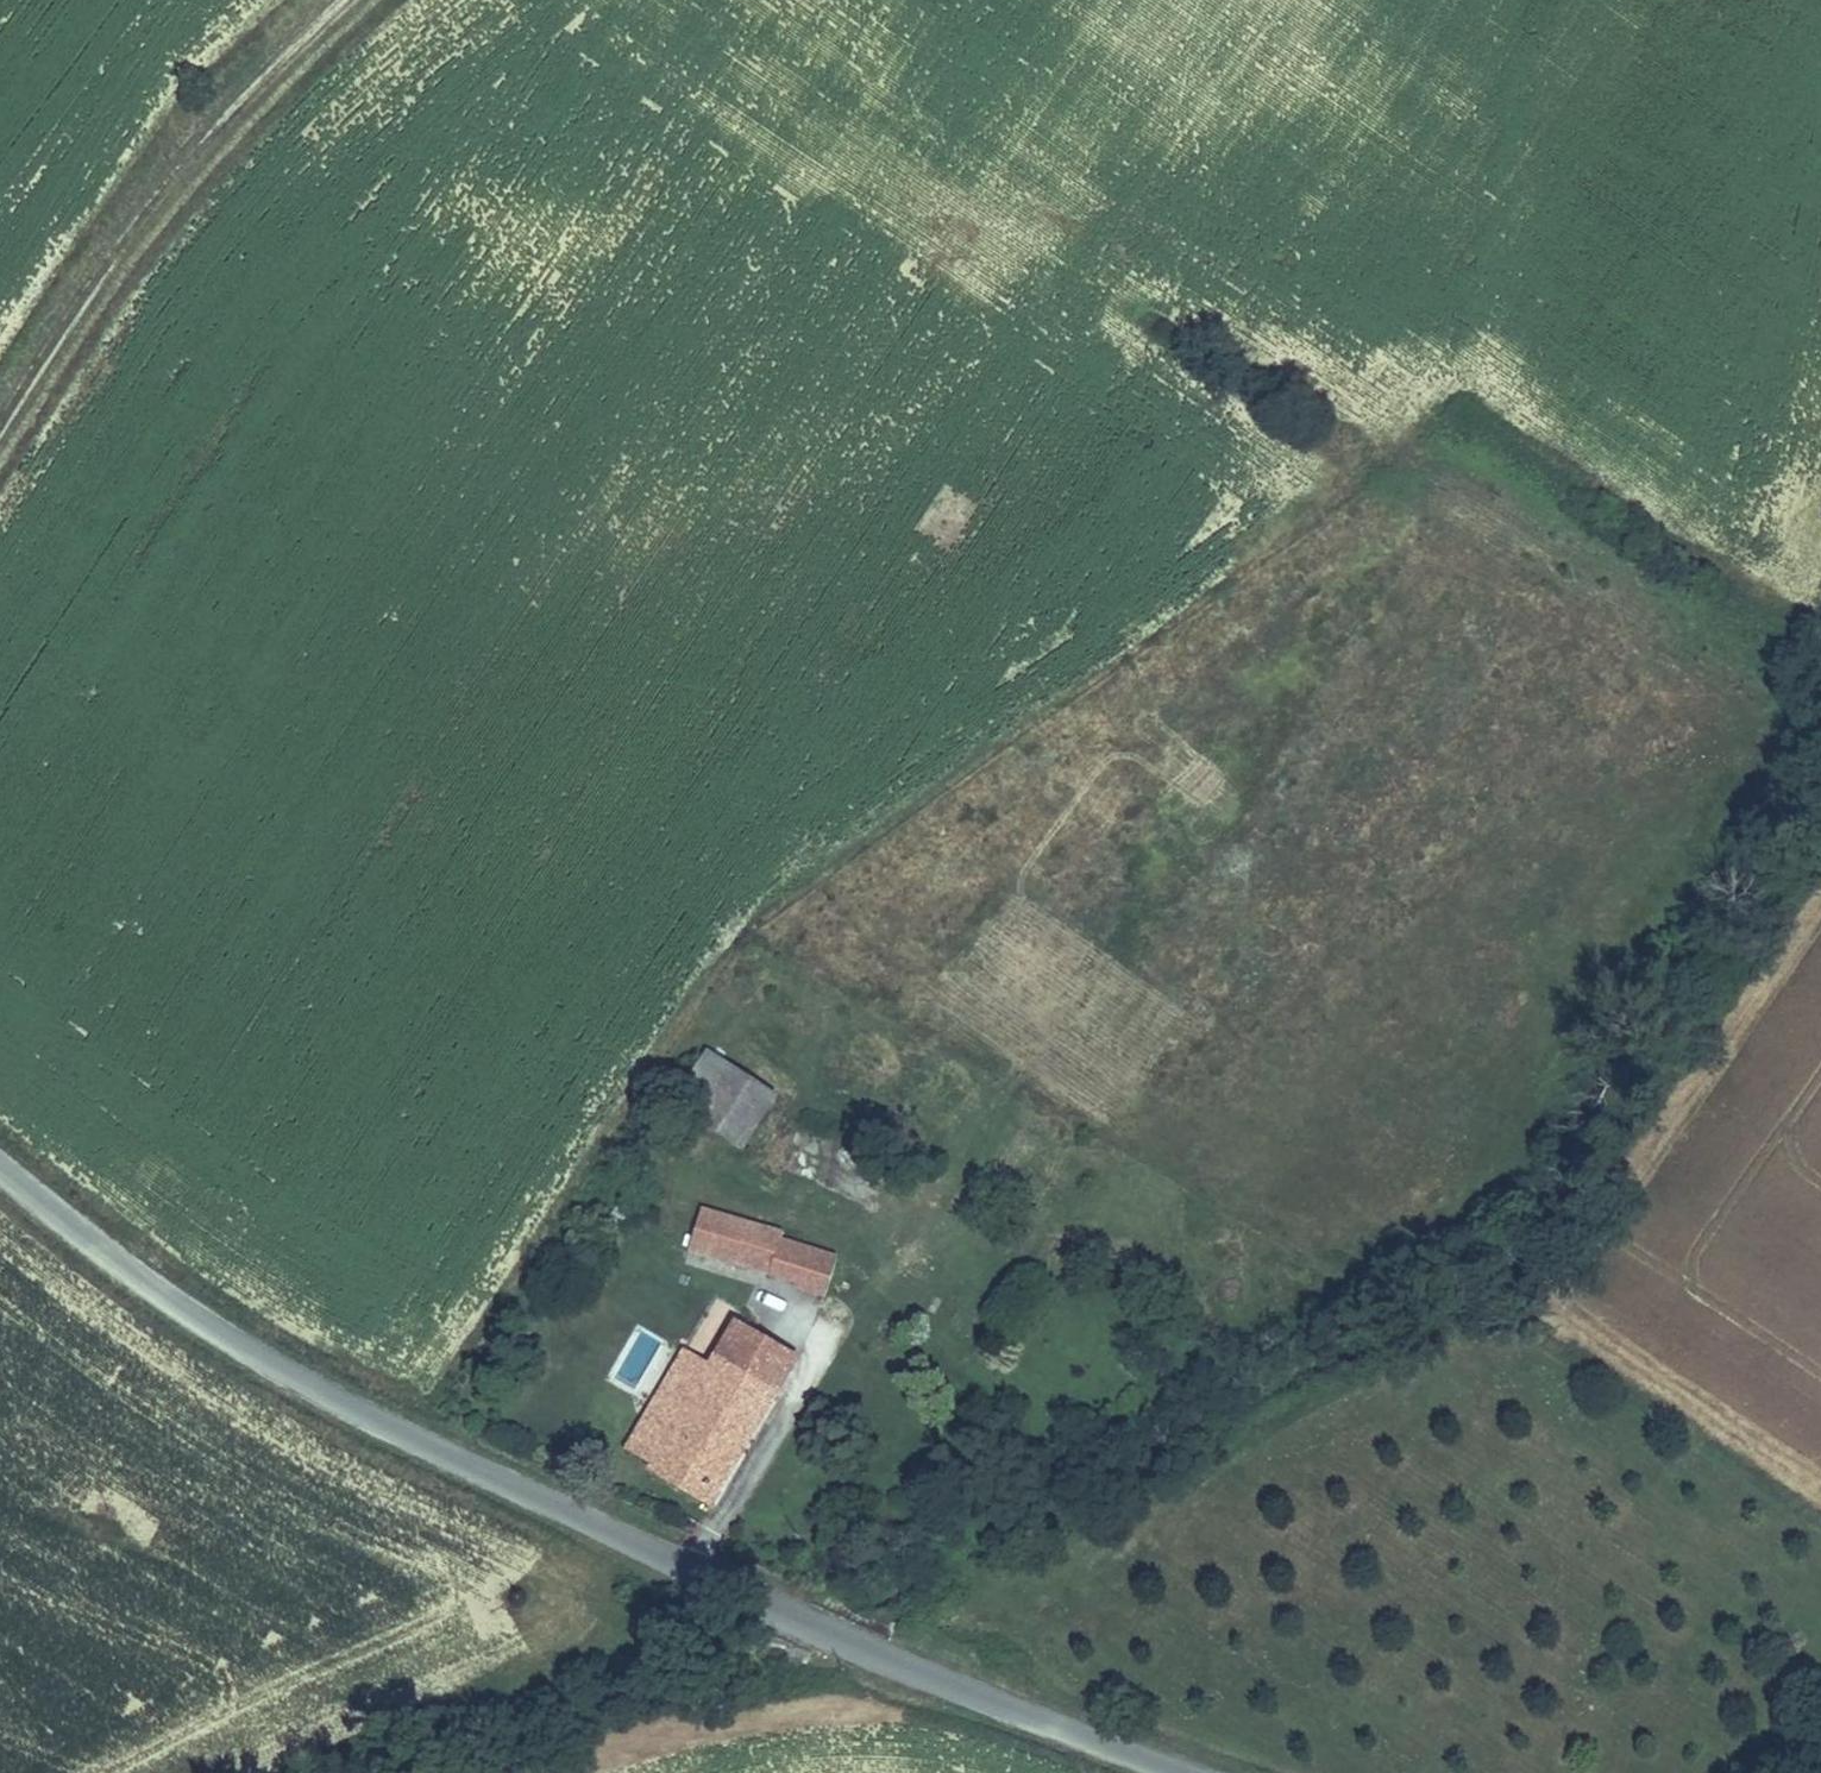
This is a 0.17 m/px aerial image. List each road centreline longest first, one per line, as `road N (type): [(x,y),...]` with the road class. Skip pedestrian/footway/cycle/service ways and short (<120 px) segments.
road 1 (tertiary): [(1189,1772),(924,1667),(311,1387),(211,1329),(0,1164)]
road 2 (track): [(347,0),(222,119),(124,239),(0,425)]

